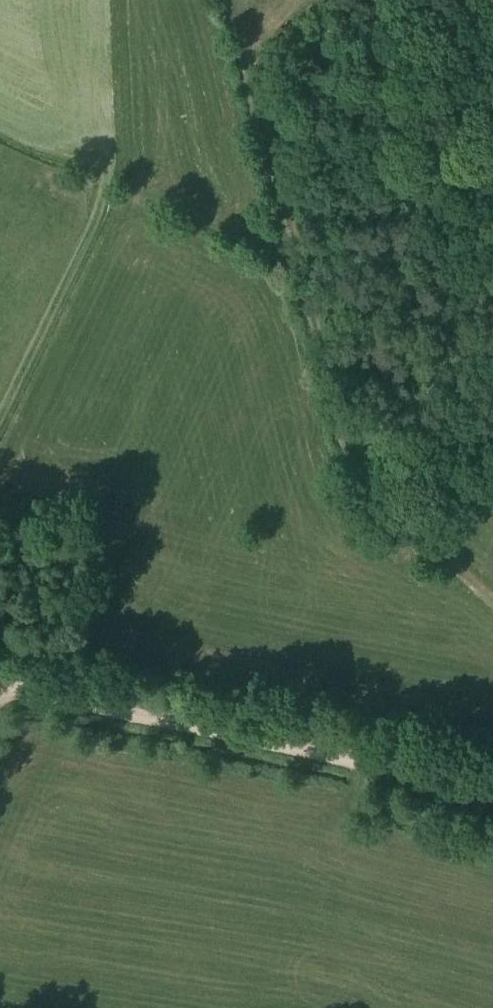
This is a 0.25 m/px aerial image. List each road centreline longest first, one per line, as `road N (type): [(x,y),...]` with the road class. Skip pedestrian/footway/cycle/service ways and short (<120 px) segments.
road 1 (track): [(0,684),(492,786)]

